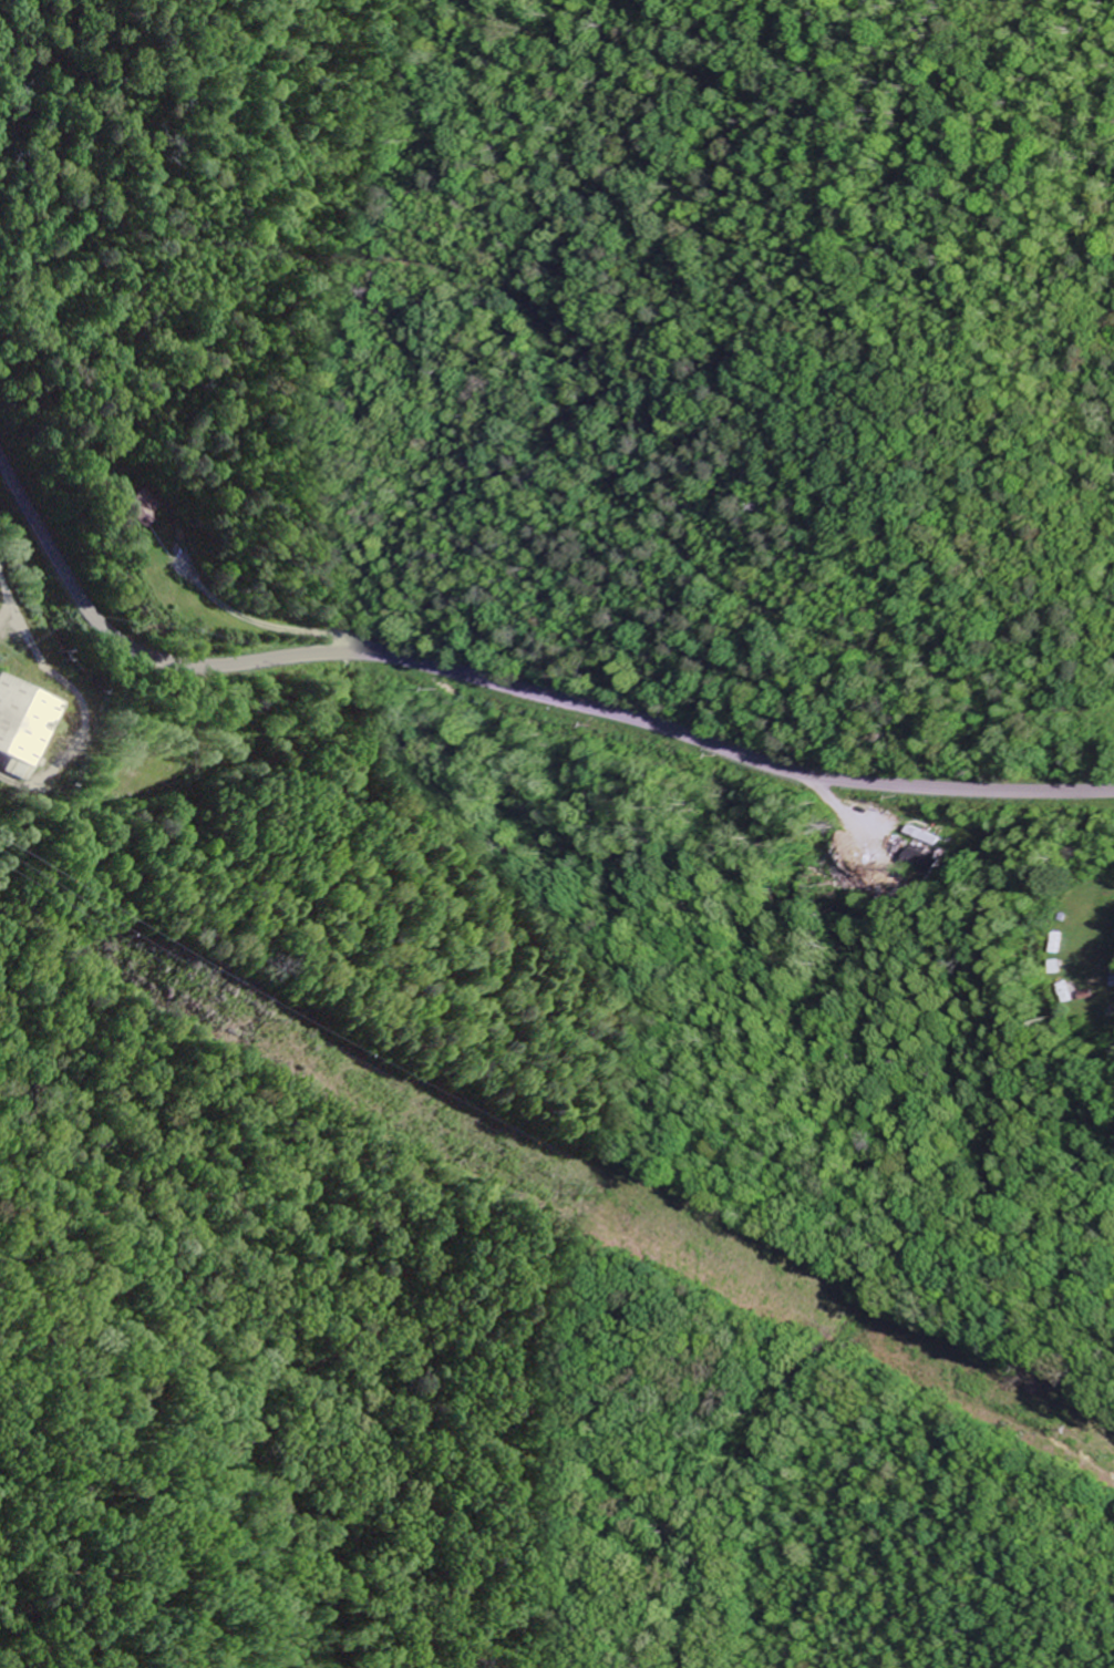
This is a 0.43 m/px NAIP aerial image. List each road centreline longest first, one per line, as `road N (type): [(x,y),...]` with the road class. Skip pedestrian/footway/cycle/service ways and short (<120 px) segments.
road 1 (residential): [(0,470),(96,635),(179,676),(349,652),(817,778),(1018,793),(1113,790)]

